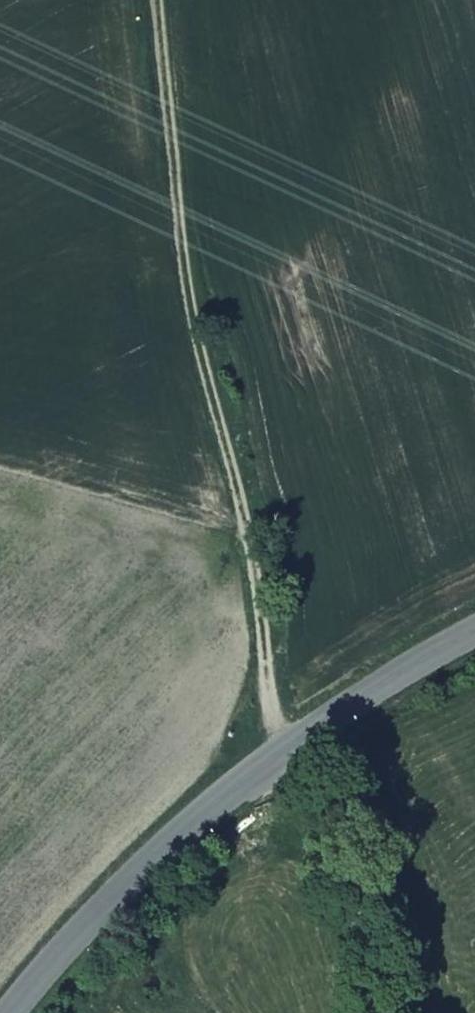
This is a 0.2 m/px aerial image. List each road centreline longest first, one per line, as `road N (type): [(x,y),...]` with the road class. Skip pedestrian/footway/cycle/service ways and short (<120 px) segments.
road 1 (track): [(155,0),(190,312),(240,505),(273,719),(288,744)]
road 2 (secondary): [(15,1012),(113,897),(288,744)]
road 3 (unclassified): [(288,744),(384,1012)]
road 4 (secondary): [(288,744),(474,631)]

